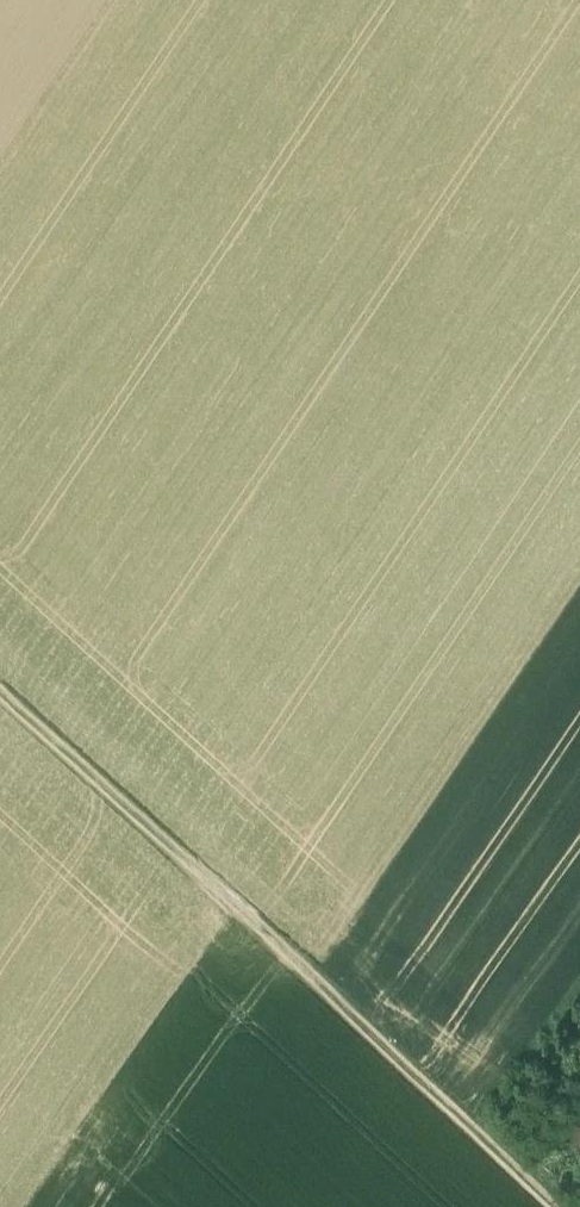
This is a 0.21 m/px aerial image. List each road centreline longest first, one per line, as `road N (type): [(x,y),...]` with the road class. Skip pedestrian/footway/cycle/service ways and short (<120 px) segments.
road 1 (track): [(0,691),(557,1206)]

